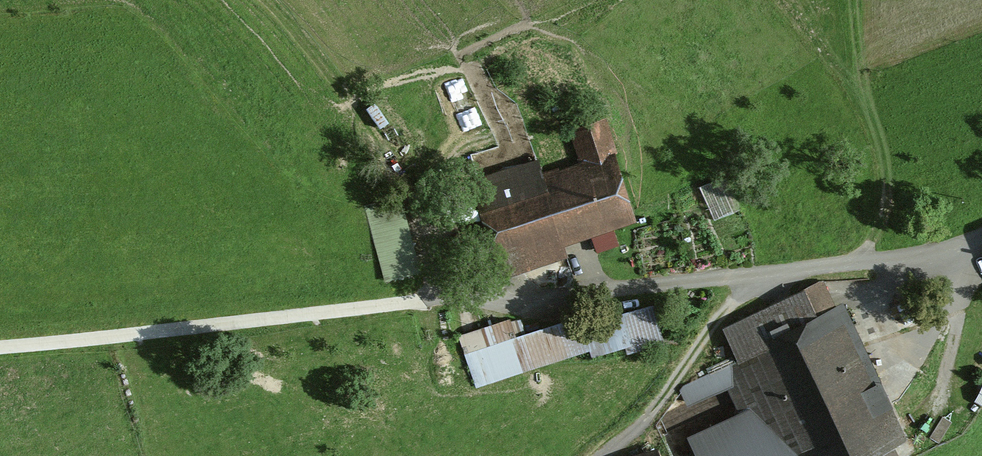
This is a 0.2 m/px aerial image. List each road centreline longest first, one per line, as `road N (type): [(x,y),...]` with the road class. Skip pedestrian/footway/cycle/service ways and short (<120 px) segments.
road 1 (unclassified): [(981,246),(956,257),(475,305)]
road 2 (track): [(0,350),(475,305)]
road 3 (track): [(265,0),(323,60),(410,177),(454,307)]
road 4 (track): [(601,455),(657,407),(727,310),(774,275)]

